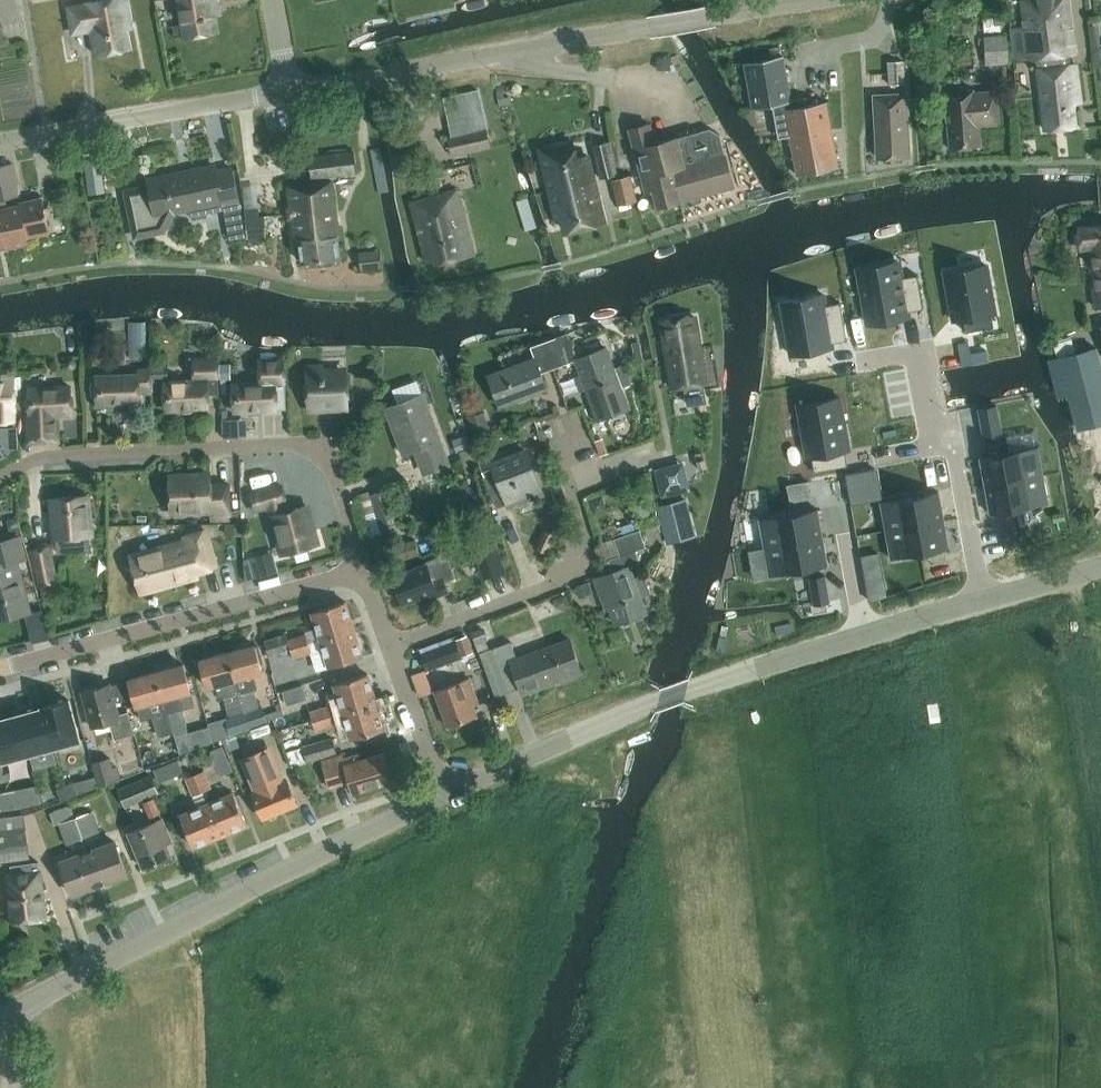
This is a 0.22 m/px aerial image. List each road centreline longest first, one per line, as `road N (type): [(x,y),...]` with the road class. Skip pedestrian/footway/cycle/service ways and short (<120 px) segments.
road 1 (residential): [(801,0),(288,89)]
road 2 (tertiary): [(0,1016),(446,793)]
road 3 (residential): [(364,573),(329,456),(312,447),(289,441),(46,456),(0,481)]
road 4 (tertiary): [(446,793),(687,688),(866,633)]
road 5 (residential): [(364,573),(0,666)]
road 6 (residential): [(387,644),(579,574),(584,519),(559,453)]
road 7 (residential): [(288,89),(0,142)]
road 8 (unclassified): [(999,595),(973,553),(950,418)]
road 9 (residential): [(446,793),(387,644)]
road 10 (tertiary): [(866,633),(999,595)]
road 11 (unclassified): [(866,633),(838,508)]

